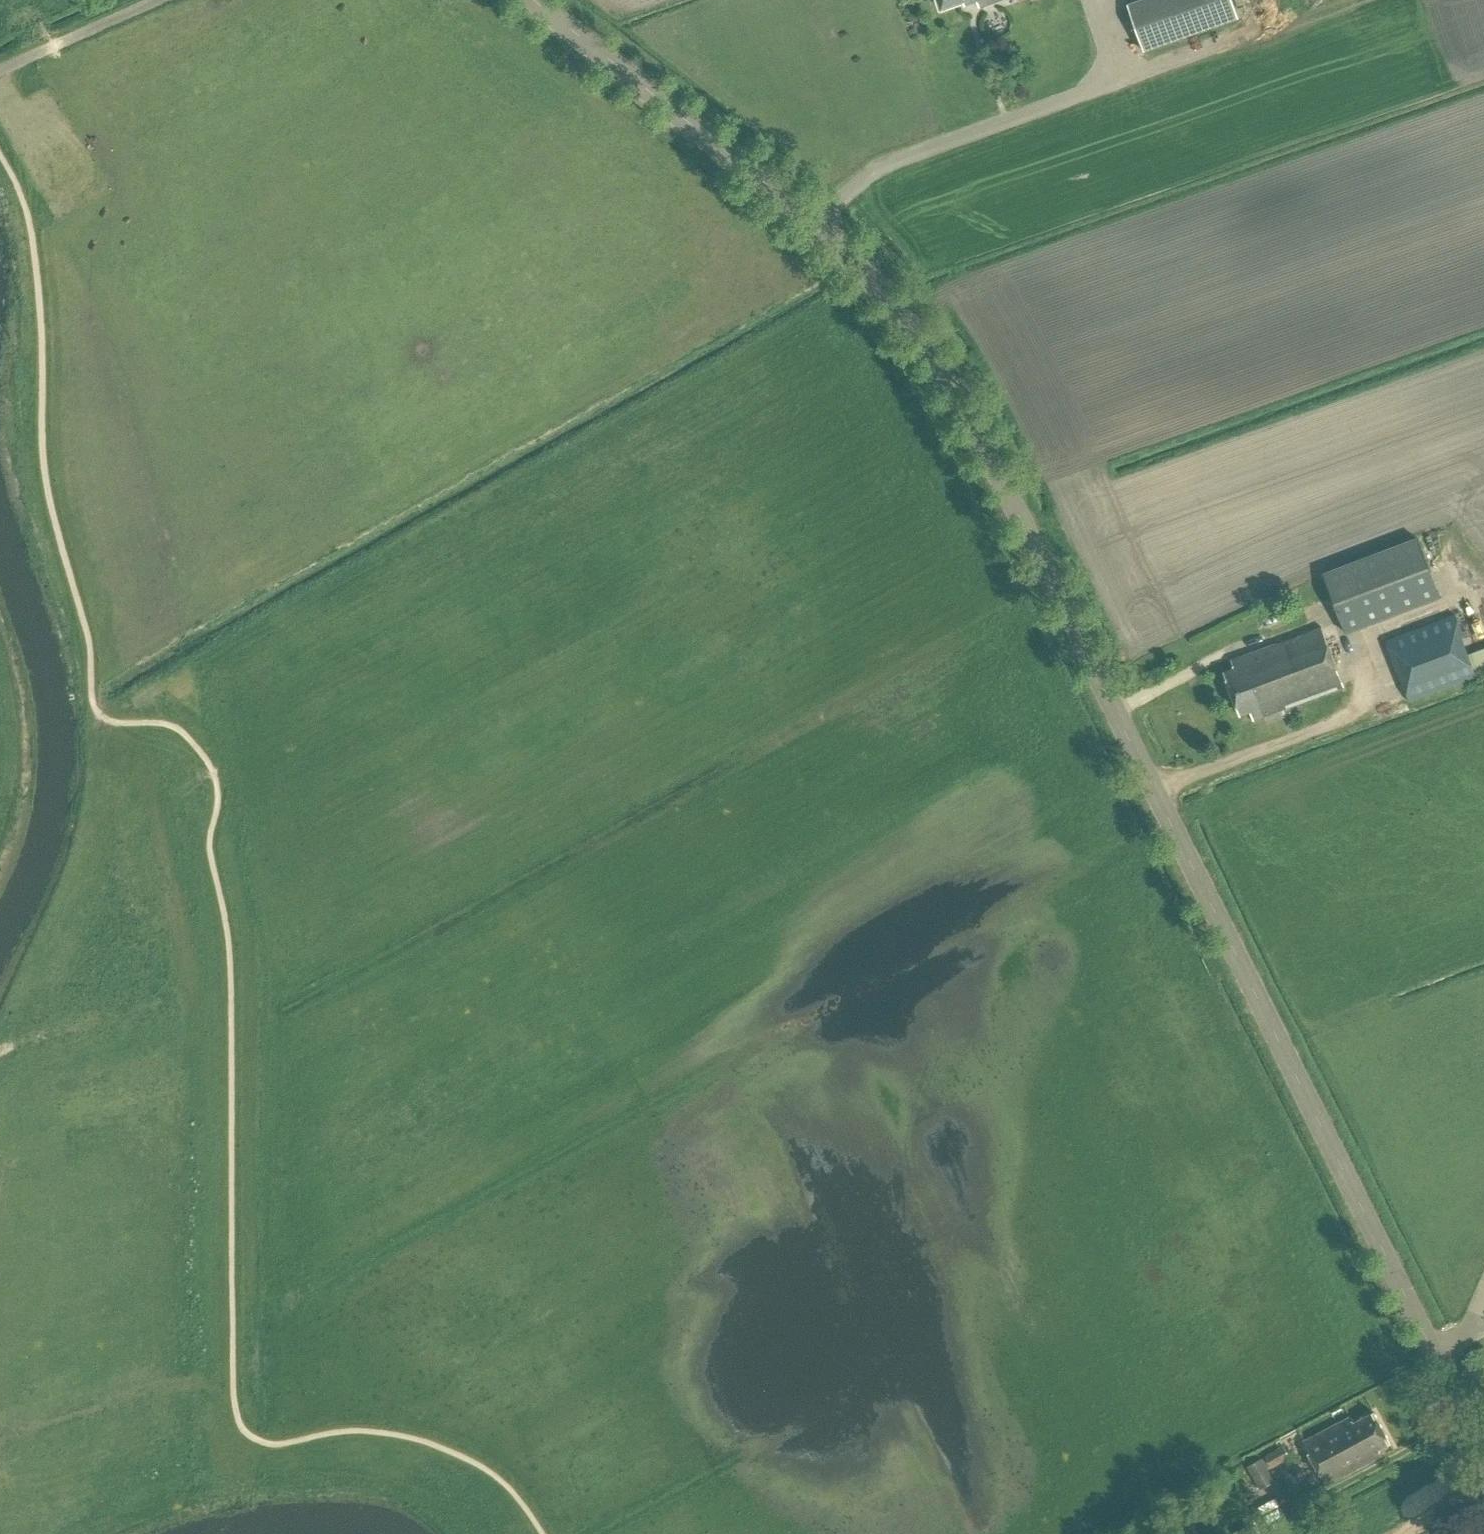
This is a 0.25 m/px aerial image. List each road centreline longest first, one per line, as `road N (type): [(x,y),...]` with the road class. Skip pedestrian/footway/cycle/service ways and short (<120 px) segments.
road 1 (tertiary): [(1483,1455),(977,437),(919,338),(800,210),(534,0)]

